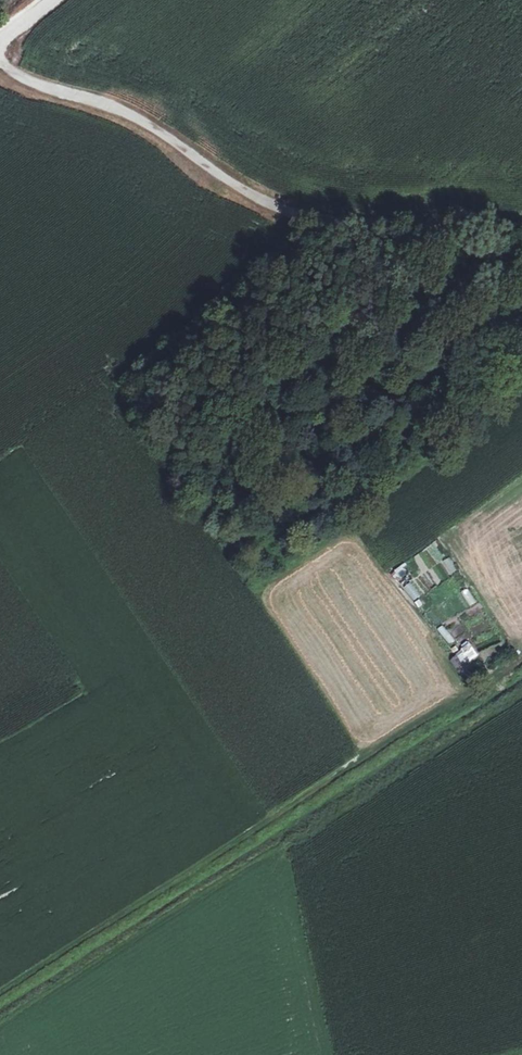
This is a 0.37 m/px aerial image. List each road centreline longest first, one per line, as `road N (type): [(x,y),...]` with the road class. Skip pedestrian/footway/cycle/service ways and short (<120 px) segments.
road 1 (track): [(0,993),(521,662)]
road 2 (track): [(521,227),(338,226),(291,216),(253,201),(145,123),(19,77),(0,61)]

